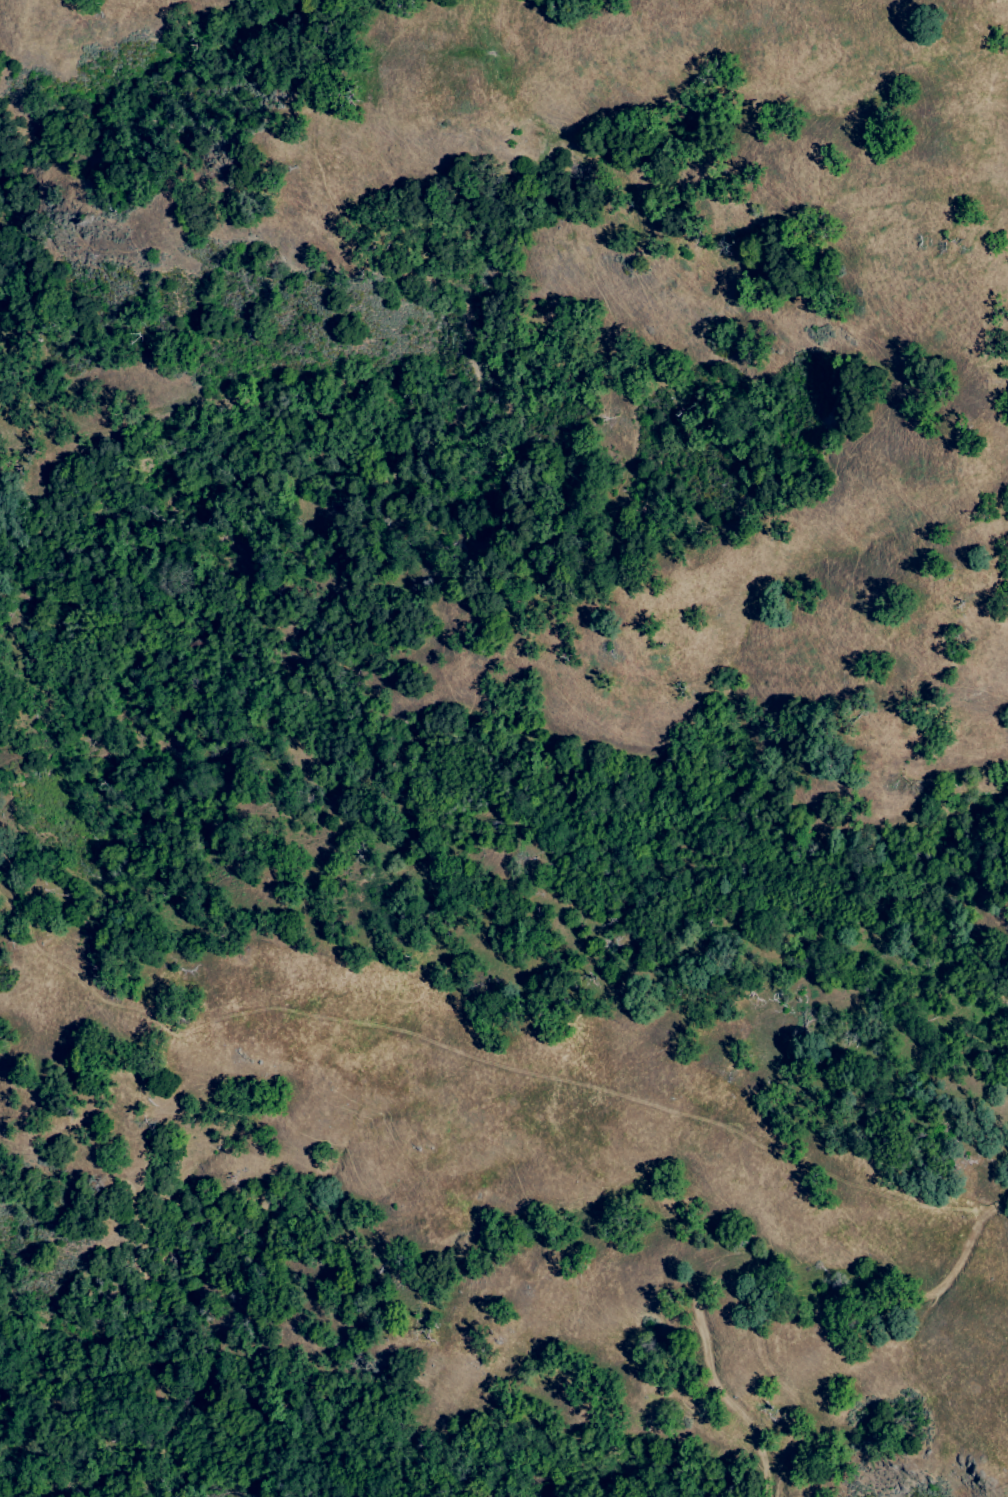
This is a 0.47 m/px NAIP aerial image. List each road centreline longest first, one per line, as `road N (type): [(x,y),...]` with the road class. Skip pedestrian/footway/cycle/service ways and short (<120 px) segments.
road 1 (track): [(922,1301),(842,1282),(718,1273),(693,1305),(712,1377),(766,1450),(783,1496)]
road 2 (track): [(1007,1207),(982,1218),(942,1288),(922,1301)]

